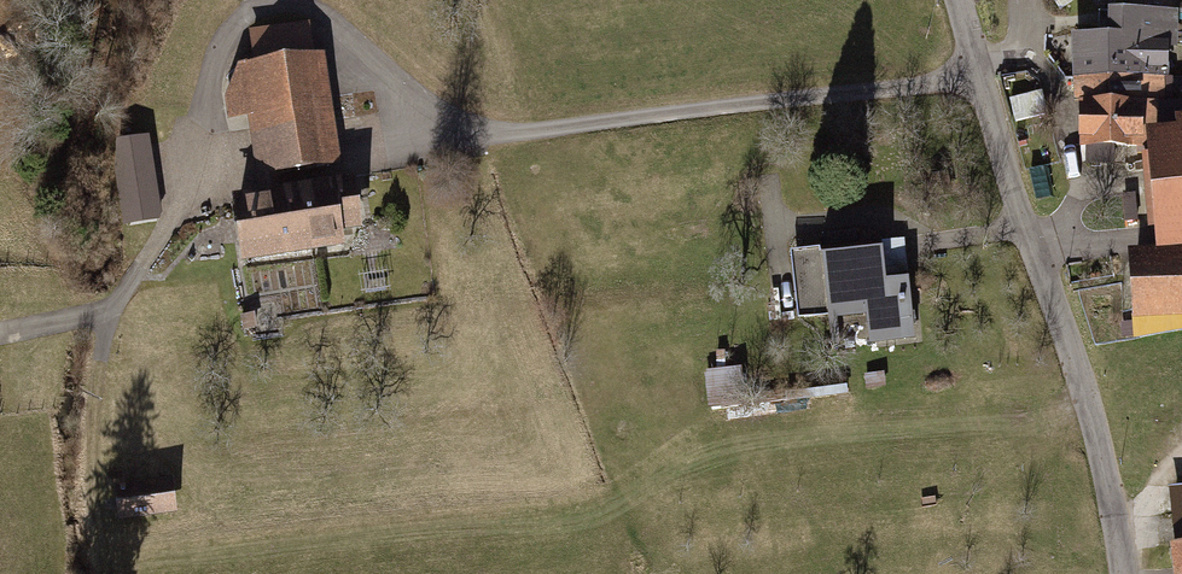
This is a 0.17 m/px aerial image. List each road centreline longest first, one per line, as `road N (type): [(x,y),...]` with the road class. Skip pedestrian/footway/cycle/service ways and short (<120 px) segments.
road 1 (unclassified): [(958,0),(1087,404),(1125,573)]
road 2 (track): [(0,342),(109,320),(175,226),(202,127)]
road 3 (track): [(107,573),(92,460),(109,320)]

